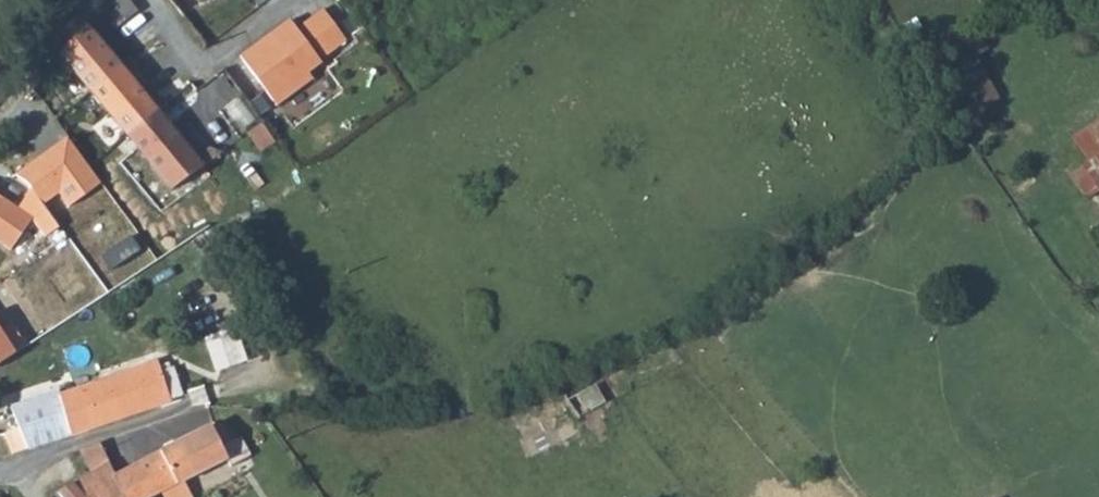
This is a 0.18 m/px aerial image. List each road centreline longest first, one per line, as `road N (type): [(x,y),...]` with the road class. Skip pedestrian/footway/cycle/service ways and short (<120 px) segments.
road 1 (residential): [(147,0),(195,67),(289,0)]
road 2 (residential): [(0,126),(97,0)]

